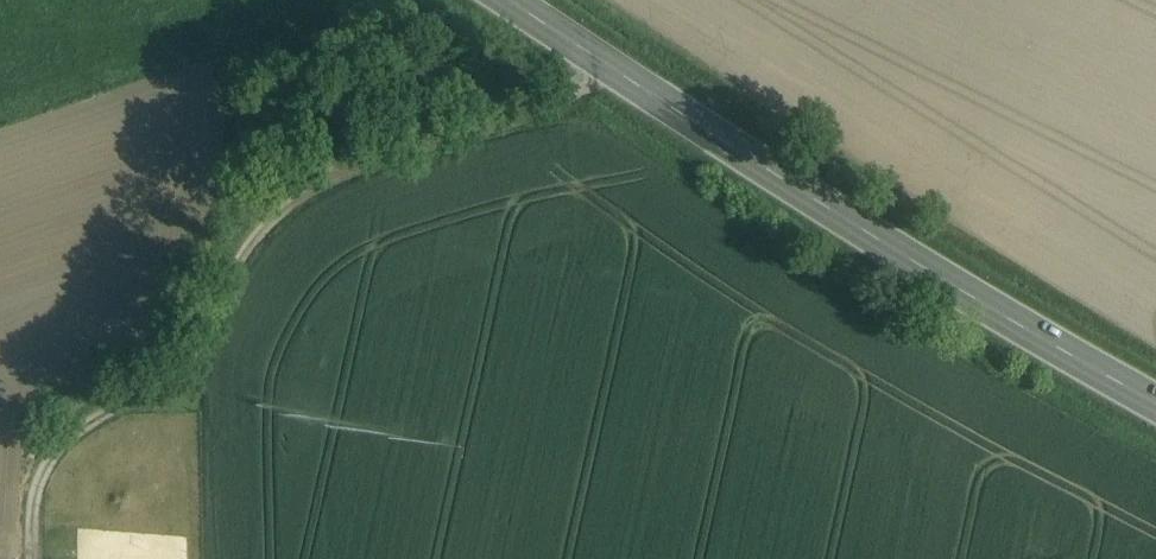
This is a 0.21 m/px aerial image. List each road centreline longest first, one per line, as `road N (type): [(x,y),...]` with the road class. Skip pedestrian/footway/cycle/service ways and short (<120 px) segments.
road 1 (track): [(607,67),(542,113),(337,180),(265,227),(234,265),(178,372),(96,421),(48,466),(36,498),(33,558)]
road 2 (secondary): [(1155,406),(827,212),(507,0)]

